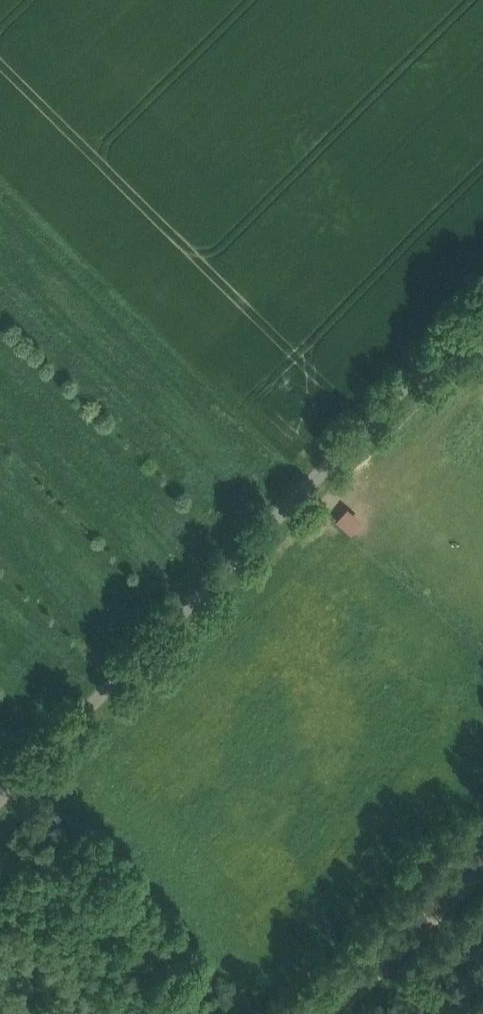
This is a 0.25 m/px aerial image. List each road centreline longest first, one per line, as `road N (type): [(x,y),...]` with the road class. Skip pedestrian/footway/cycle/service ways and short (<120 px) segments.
road 1 (unclassified): [(482,299),(0,774)]

